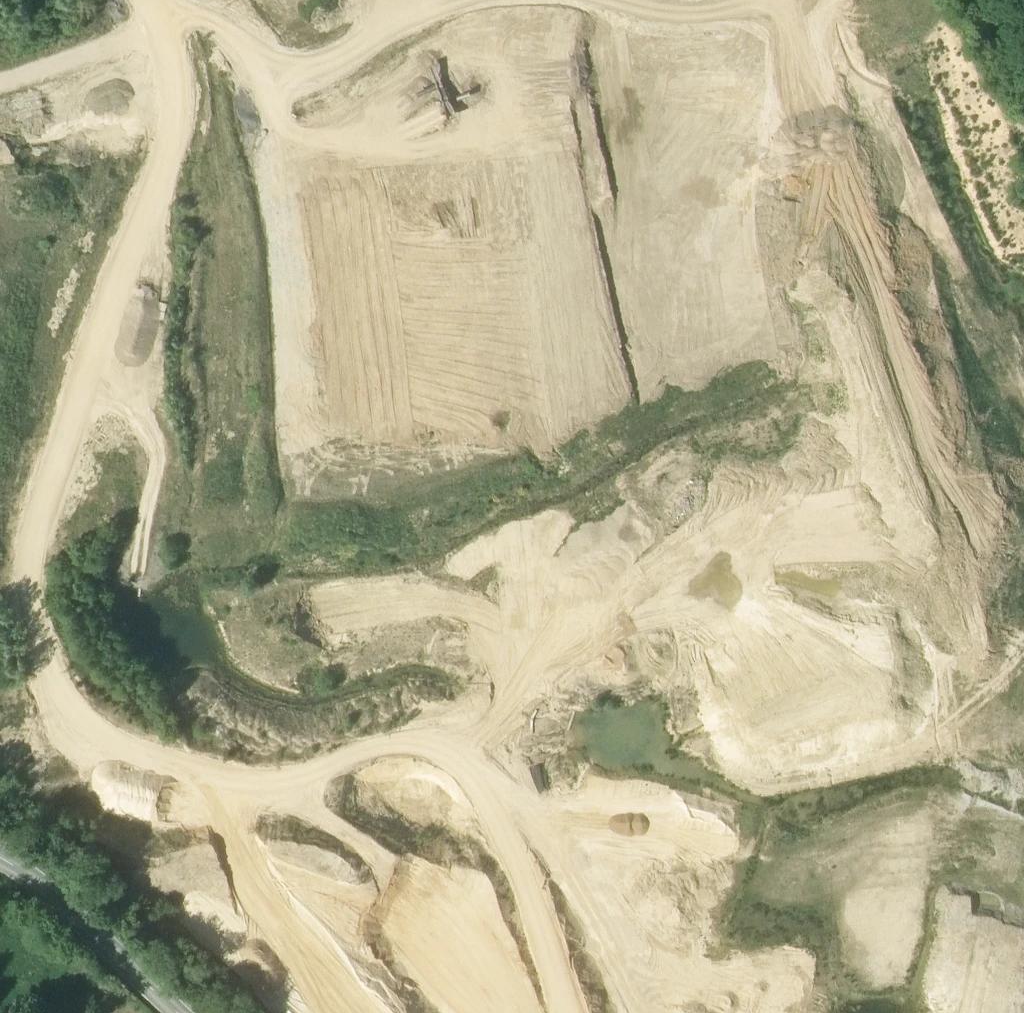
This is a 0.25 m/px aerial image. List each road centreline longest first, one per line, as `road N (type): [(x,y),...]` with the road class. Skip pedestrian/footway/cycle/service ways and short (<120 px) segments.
road 1 (tertiary): [(177,1012),(0,858)]

